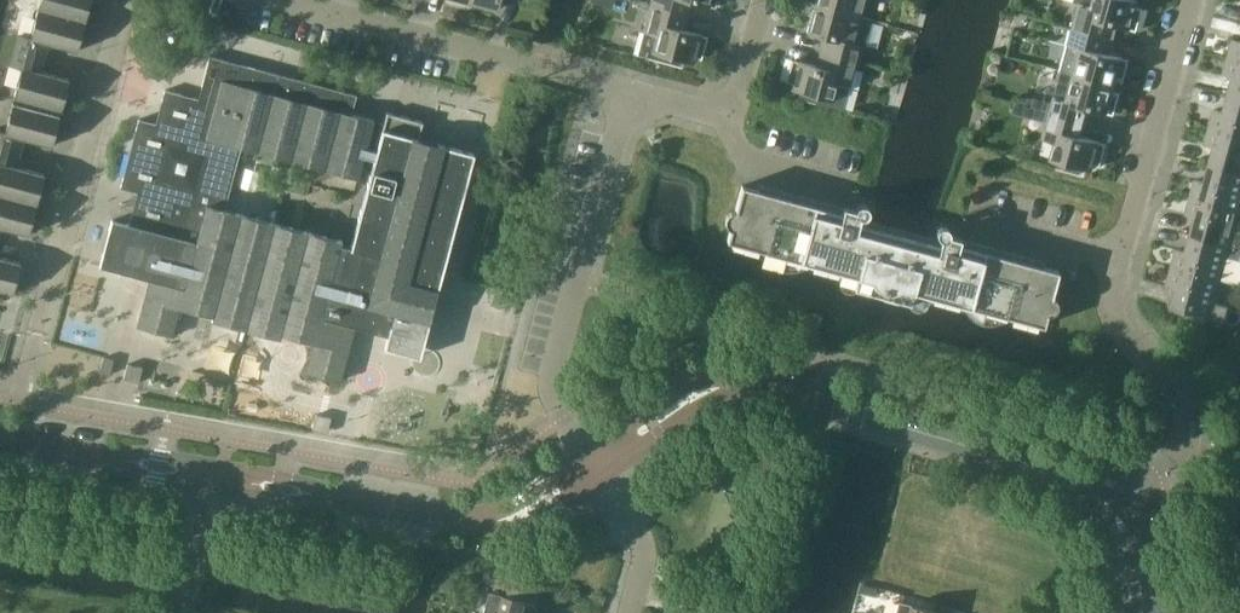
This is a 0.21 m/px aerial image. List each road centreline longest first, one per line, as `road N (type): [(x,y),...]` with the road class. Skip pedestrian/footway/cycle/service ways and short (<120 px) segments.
road 1 (tertiary): [(1115,508),(1063,472),(763,384),(690,399),(597,464)]
road 2 (tertiary): [(597,464),(519,514),(481,522),(220,476)]
road 3 (residential): [(597,464),(555,383),(627,95)]
road 4 (residential): [(627,95),(264,0)]
road 5 (residential): [(1115,508),(1183,458),(1193,438),(1193,411),(1180,383),(1117,315),(1122,262)]
road 6 (residential): [(126,0),(51,278)]
road 7 (residential): [(1122,262),(1193,0)]
road 8 (tertiary): [(220,476),(0,435)]
road 9 (residential): [(629,612),(643,564),(597,464)]
road 10 (residential): [(1122,262),(971,222)]
road 11 (residential): [(851,190),(739,158),(728,121)]
road 12 (residential): [(182,612),(220,476)]
road 13 (residential): [(728,121),(760,0)]

